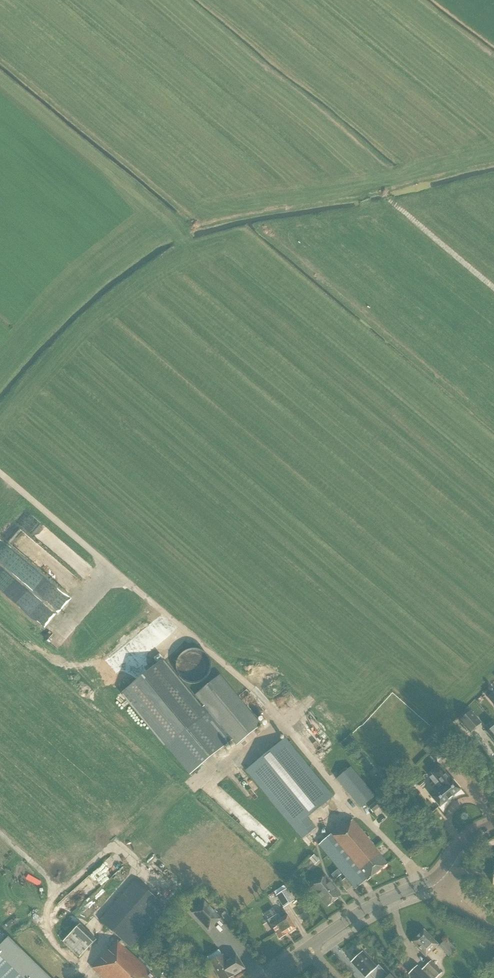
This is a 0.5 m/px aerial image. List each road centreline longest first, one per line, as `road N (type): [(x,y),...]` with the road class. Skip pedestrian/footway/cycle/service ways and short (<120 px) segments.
road 1 (track): [(285,724),(0,471)]
road 2 (tertiary): [(309,948),(377,903),(431,883)]
road 3 (track): [(493,287),(388,199)]

